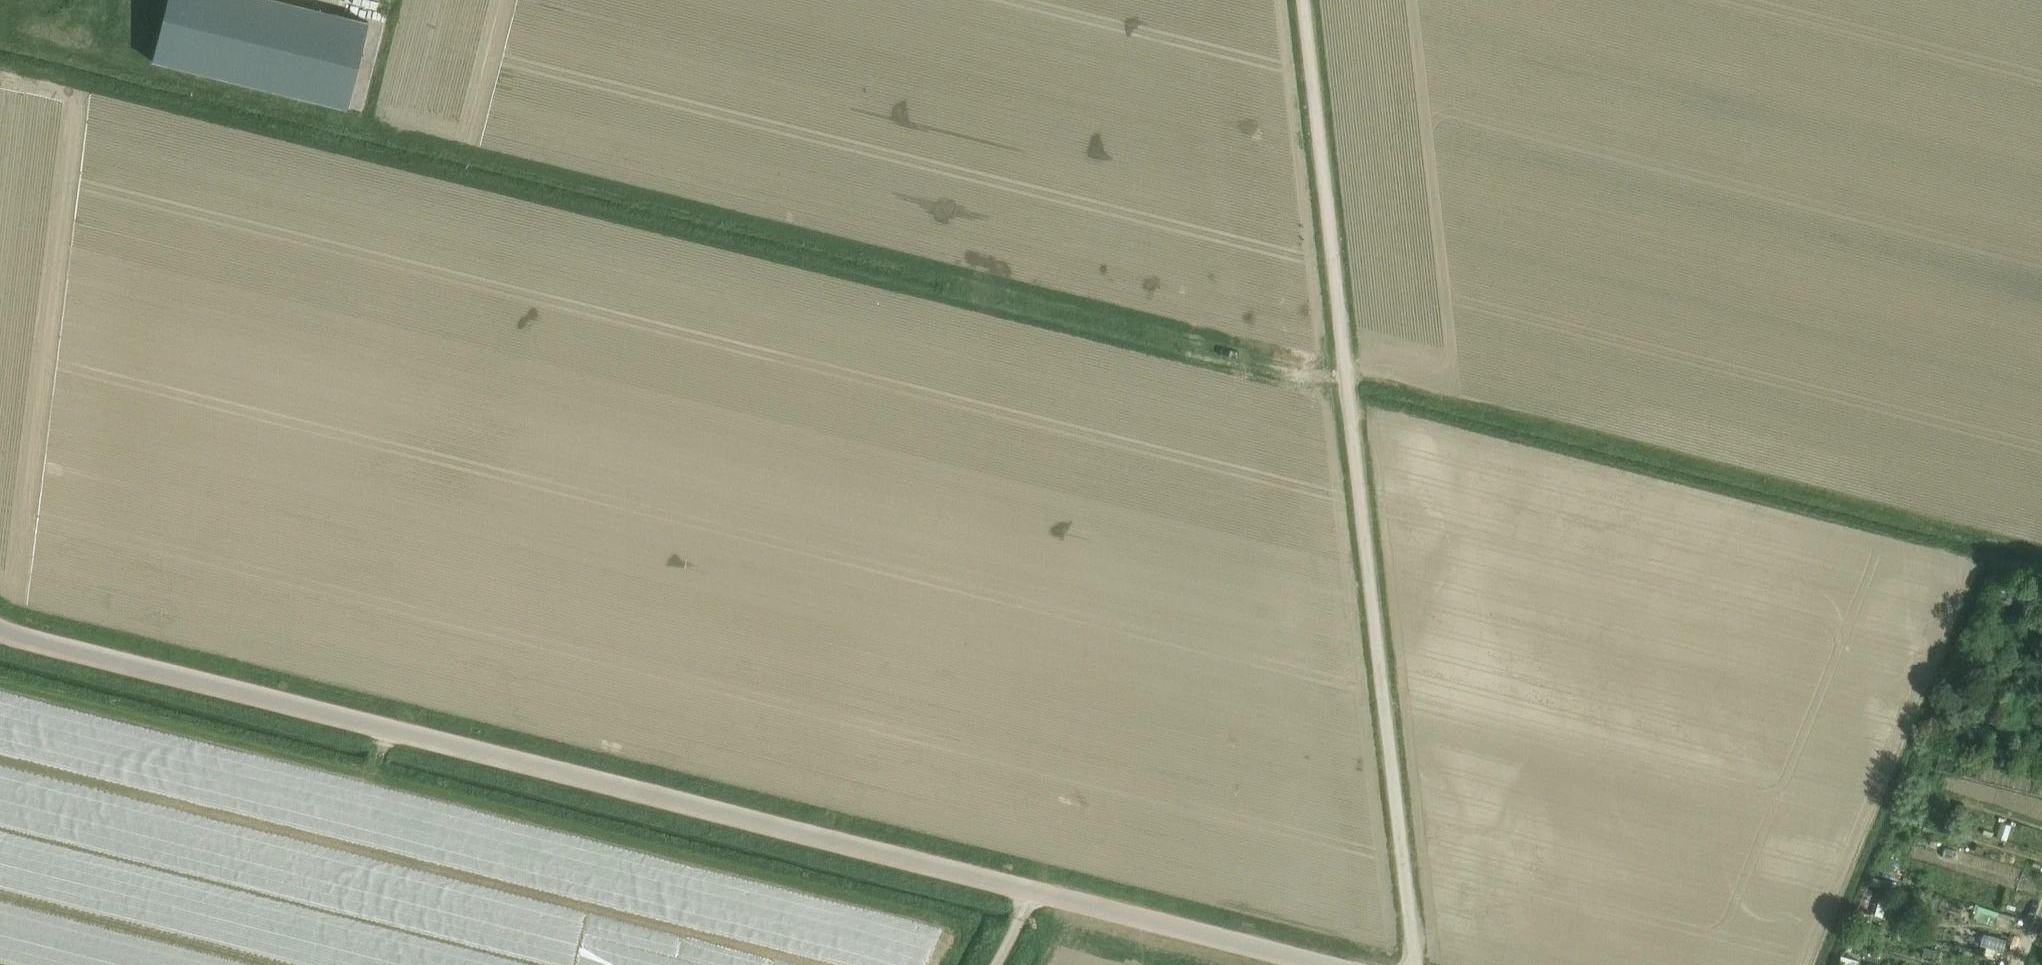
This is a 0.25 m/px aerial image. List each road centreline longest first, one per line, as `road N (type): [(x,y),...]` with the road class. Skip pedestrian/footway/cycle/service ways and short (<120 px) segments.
road 1 (unclassified): [(1327,964),(0,629)]
road 2 (track): [(1416,964),(1304,0)]

